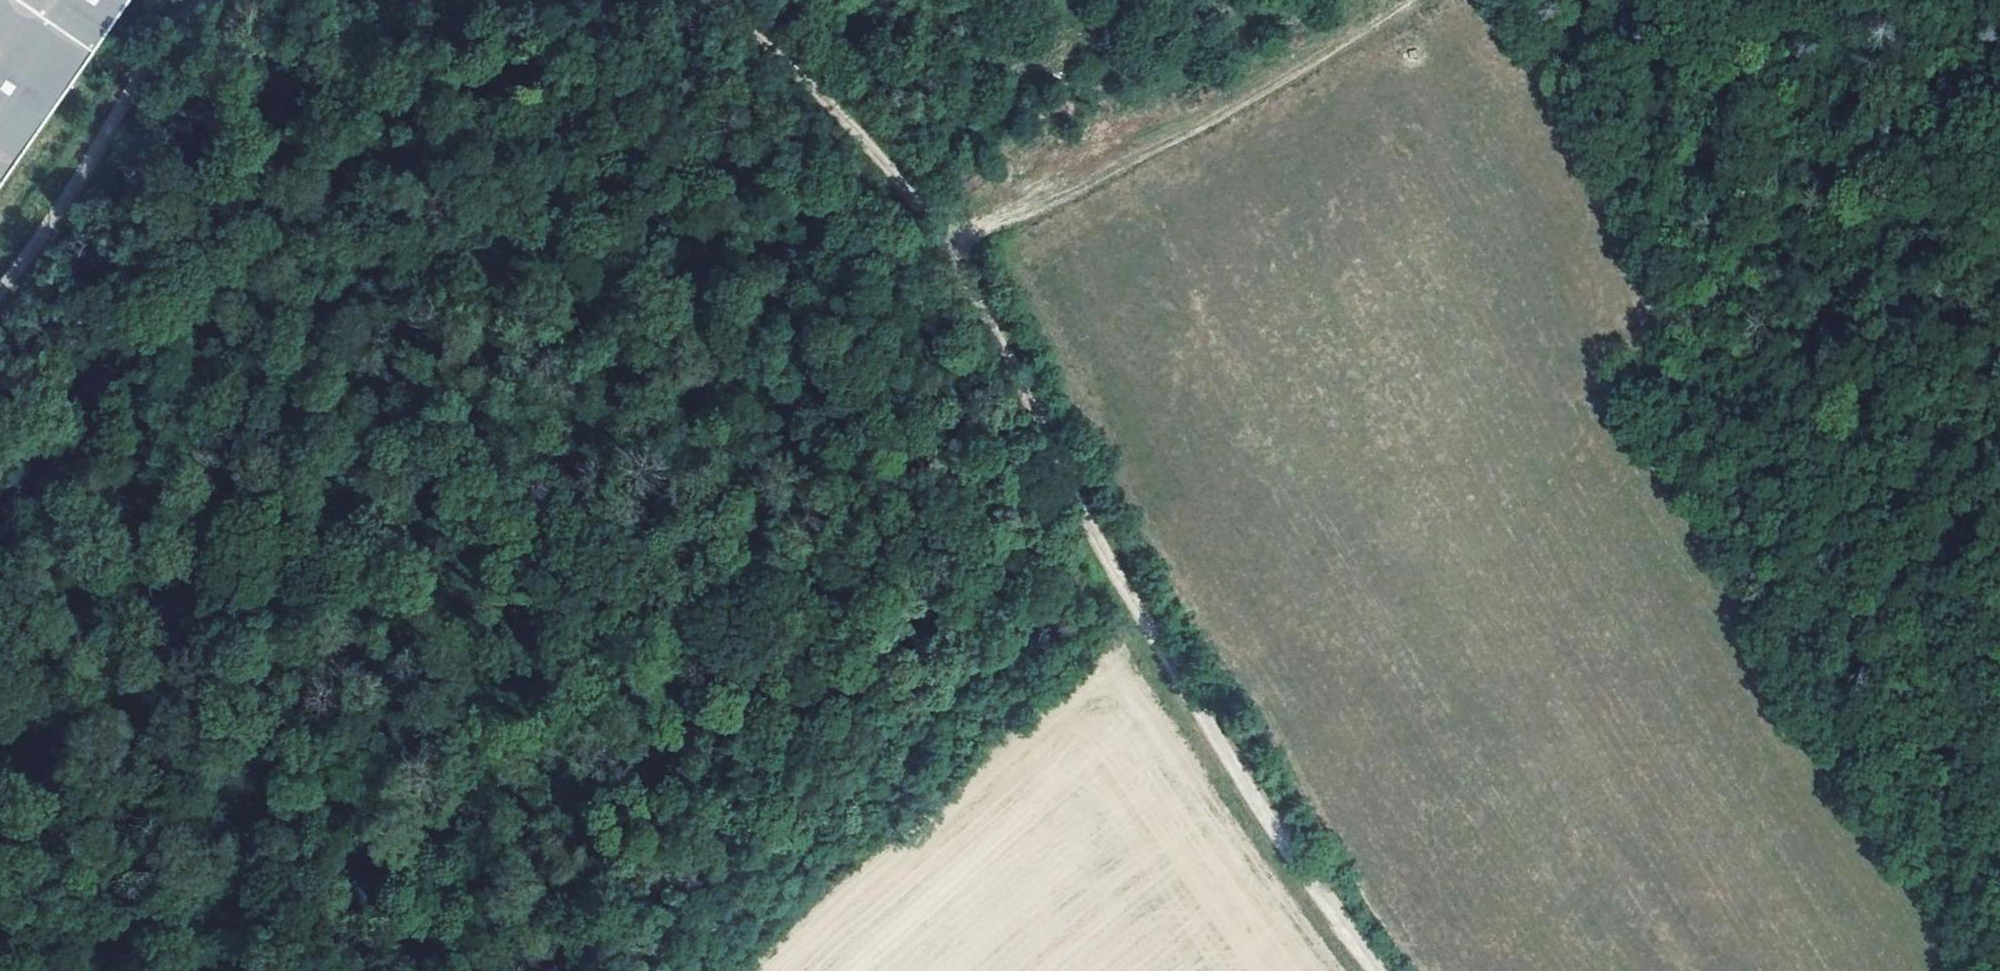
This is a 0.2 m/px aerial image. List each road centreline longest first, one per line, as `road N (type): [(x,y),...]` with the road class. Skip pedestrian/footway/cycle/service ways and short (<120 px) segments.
road 1 (track): [(1379,970),(1261,805),(1086,519),(952,243),(760,34),(675,0)]
road 2 (track): [(224,0),(186,37),(0,291)]

